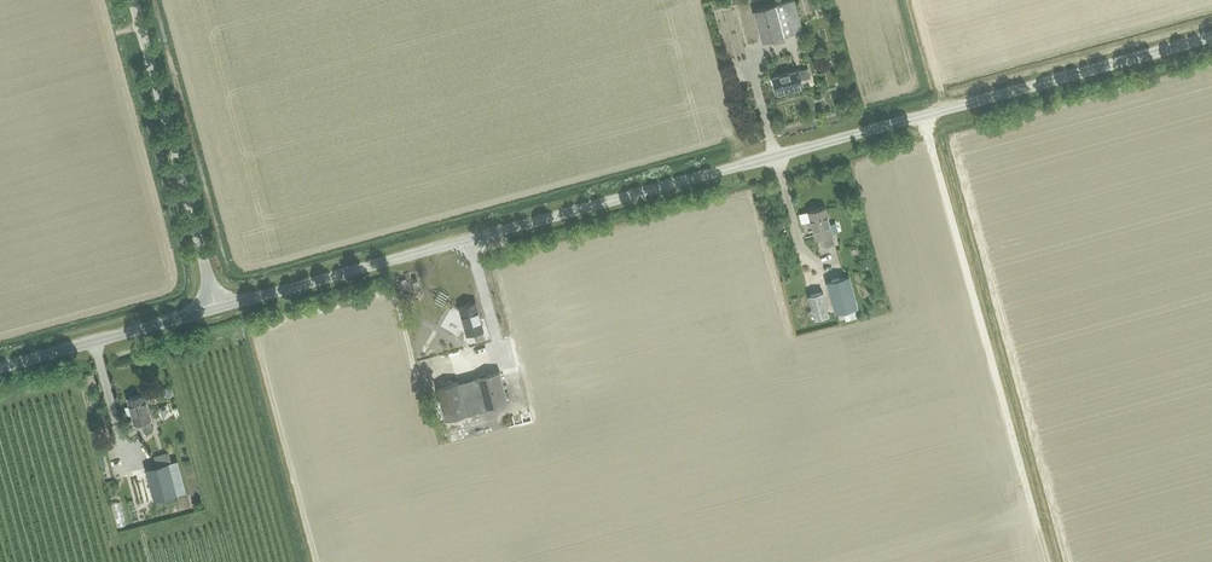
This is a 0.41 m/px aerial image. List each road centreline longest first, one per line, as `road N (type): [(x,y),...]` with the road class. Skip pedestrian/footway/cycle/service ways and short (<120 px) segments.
road 1 (unclassified): [(216,308),(1211,37)]
road 2 (unclassified): [(132,0),(216,308)]
road 3 (unclassified): [(0,368),(216,308)]

